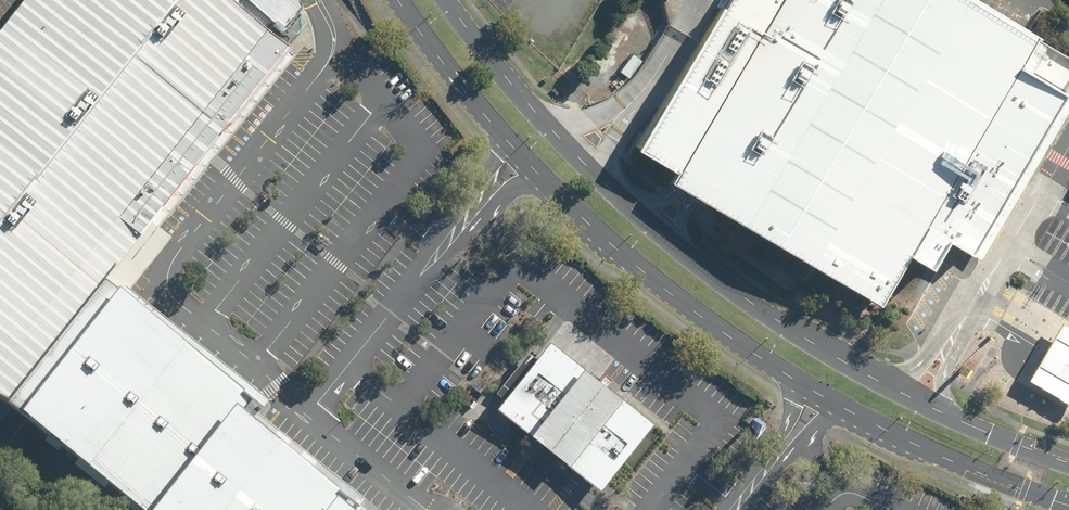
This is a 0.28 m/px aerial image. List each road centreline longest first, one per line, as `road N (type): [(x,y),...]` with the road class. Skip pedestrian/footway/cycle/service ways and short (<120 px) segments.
road 1 (secondary): [(1068,506),(835,405),(705,317),(536,176),(397,0)]
road 2 (secondary): [(446,0),(551,124),(733,287),(882,383),(1068,463)]

